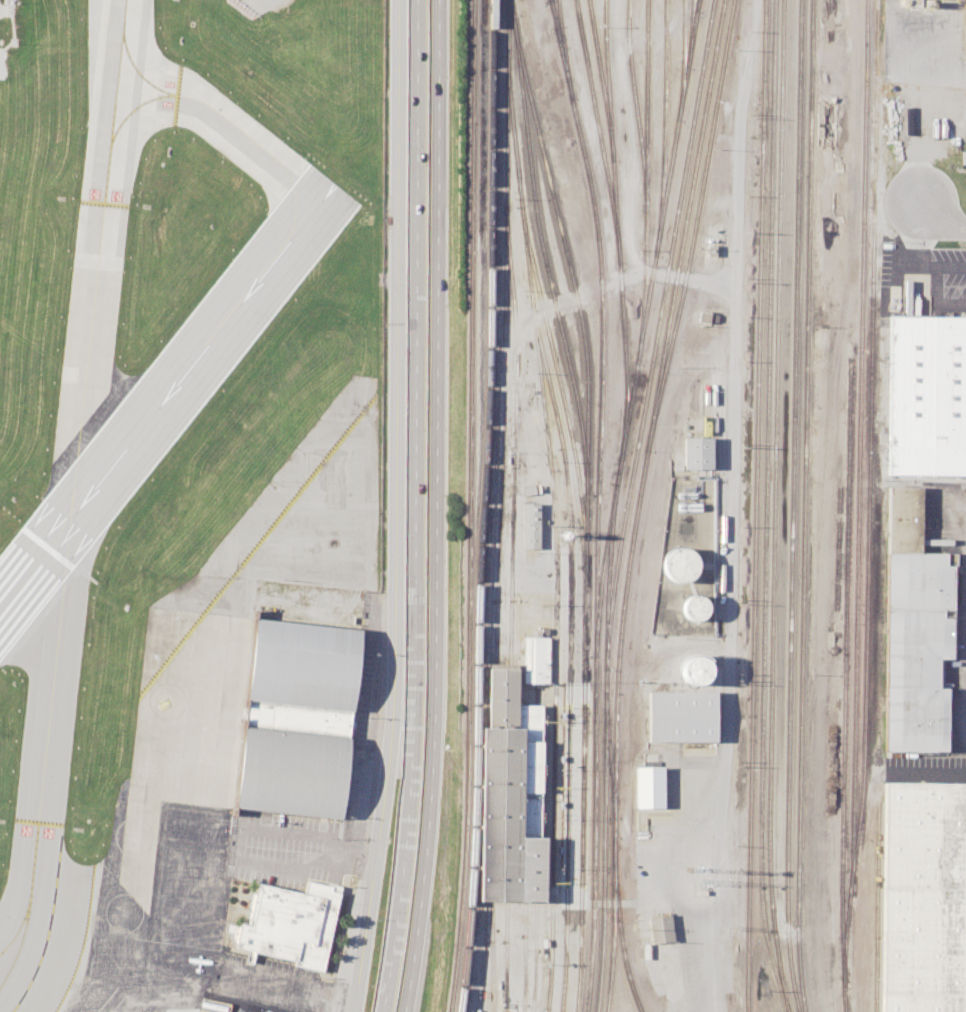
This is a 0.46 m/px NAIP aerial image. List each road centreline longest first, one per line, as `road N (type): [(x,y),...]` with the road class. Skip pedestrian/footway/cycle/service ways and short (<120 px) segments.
road 1 (residential): [(357,1011),(390,752),(398,562),(400,0)]
road 2 (motorway): [(405,1011),(432,824),(438,0)]
road 3 (motorway): [(419,0),(416,717),(387,1011)]

